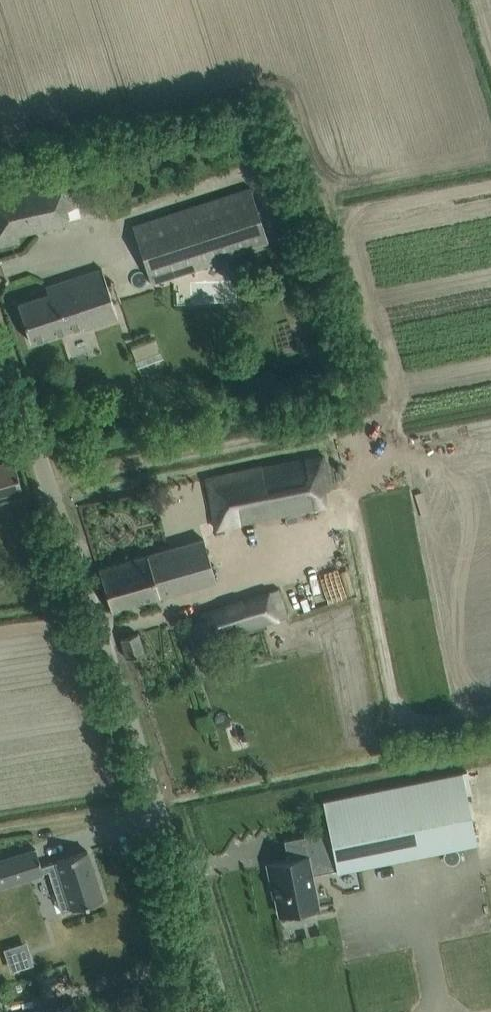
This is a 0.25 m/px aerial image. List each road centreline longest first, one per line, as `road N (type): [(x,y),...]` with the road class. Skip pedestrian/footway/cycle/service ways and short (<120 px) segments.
road 1 (unclassified): [(224,1011),(0,347)]

